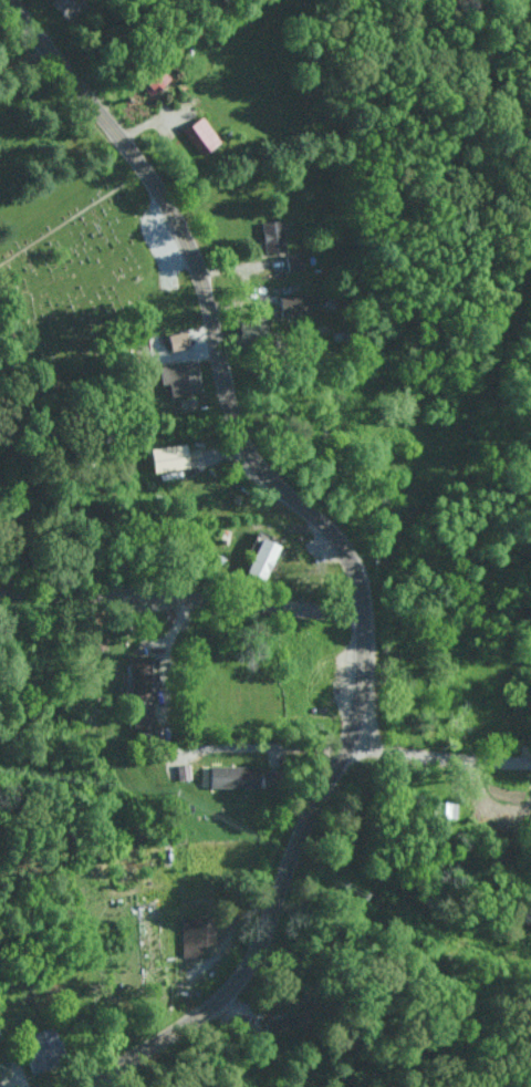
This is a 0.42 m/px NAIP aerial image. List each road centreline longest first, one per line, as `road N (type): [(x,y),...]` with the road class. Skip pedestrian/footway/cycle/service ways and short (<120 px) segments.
road 1 (primary): [(18,0),(48,52),(142,163),(191,238),(242,448),(346,547),(363,608)]
road 2 (primary): [(363,608),(364,671),(353,727),(302,828),(252,956),(210,1008),(76,1086)]
road 3 (residential): [(363,608),(0,606)]
road 4 (track): [(353,563),(372,439),(393,423),(466,456),(530,456)]
road 5 (residential): [(530,757),(345,746)]

